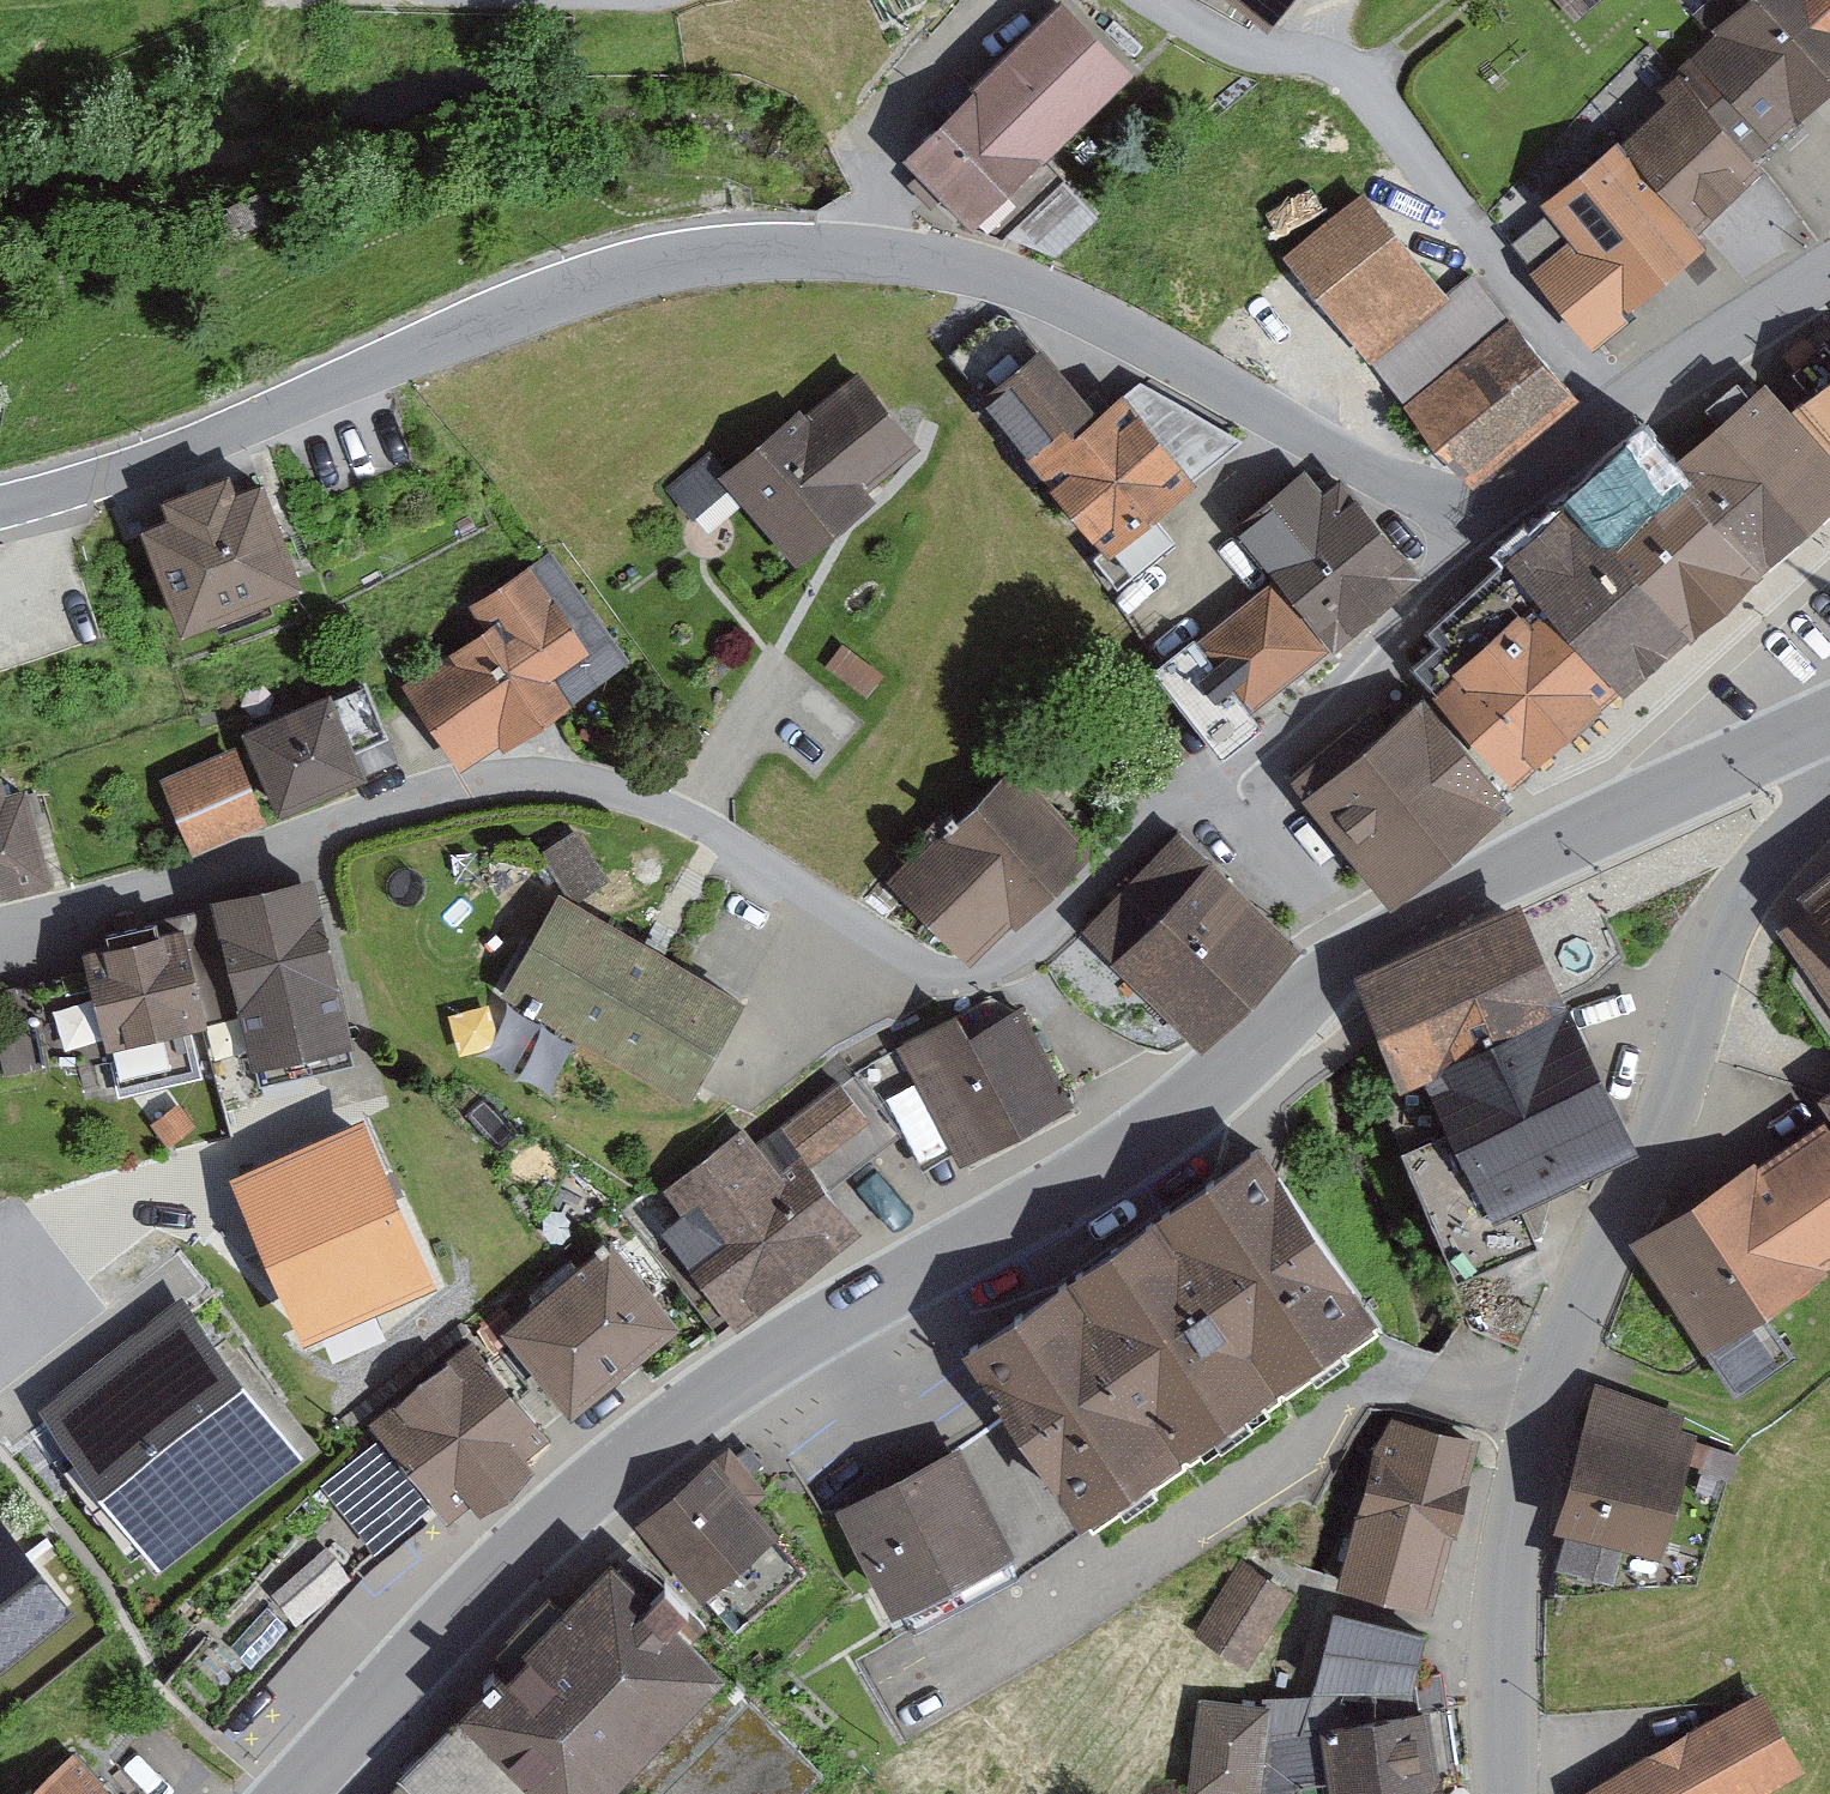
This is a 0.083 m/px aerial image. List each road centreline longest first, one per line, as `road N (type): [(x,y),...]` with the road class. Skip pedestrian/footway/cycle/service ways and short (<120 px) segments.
road 1 (tertiary): [(1475,520),(1056,296),(901,256),(787,251),(683,262),(564,292),(237,429),(0,505)]
road 2 (residential): [(0,923),(488,776),(573,781),(672,807),(946,976),(977,973),(1018,958),(1171,814),(1233,787)]
road 3 (secondary): [(1358,956),(1151,1138),(665,1431),(570,1508),(297,1793)]
road 4 (residential): [(1508,1793),(1510,1594),(1535,1444),(1608,1239),(1666,1119),(1724,936),(1775,851),(1829,790)]
road 5 (residential): [(1626,410),(1479,246),(1366,91),(1311,56),(1246,50),(1152,0)]
road 6 (secondary): [(1826,721),(1563,843),(1358,956)]
road 7 (residential): [(1233,787),(1387,645),(1475,520)]
road 8 (tertiary): [(1829,275),(1626,410)]
road 9 (unclassified): [(1358,956),(1233,787)]
road 10 (tertiary): [(1626,410),(1475,520)]

